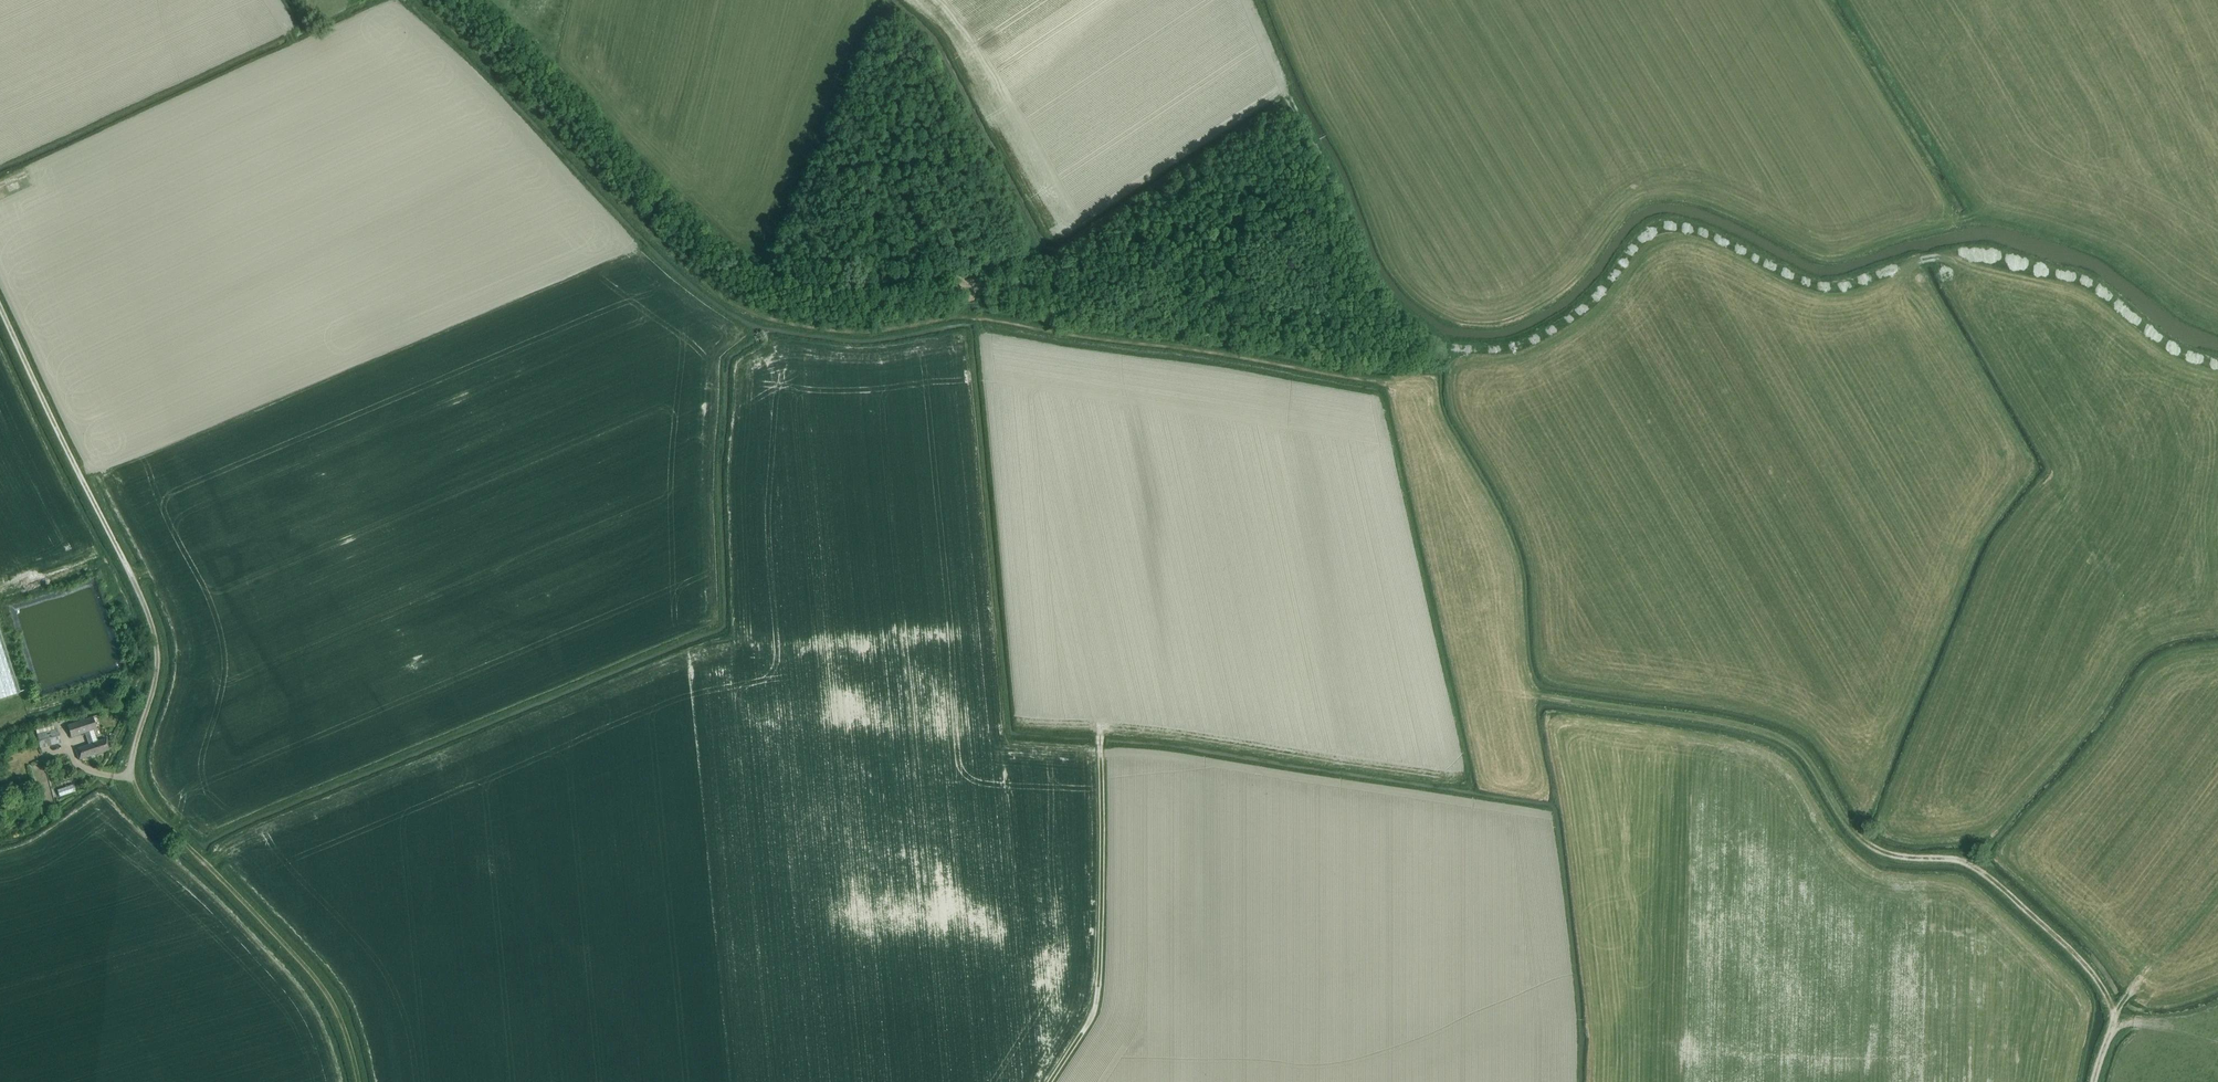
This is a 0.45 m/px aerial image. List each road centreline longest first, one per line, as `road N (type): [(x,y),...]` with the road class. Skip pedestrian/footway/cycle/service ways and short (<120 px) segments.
road 1 (track): [(2116,1015),(2081,958),(1979,869),(1895,855),(1861,839),(1794,745),(1732,724),(1546,698)]
road 2 (unclassified): [(0,308),(154,633),(154,688),(127,772)]
road 3 (track): [(127,772),(159,819),(320,985),(344,1028),(358,1081)]

